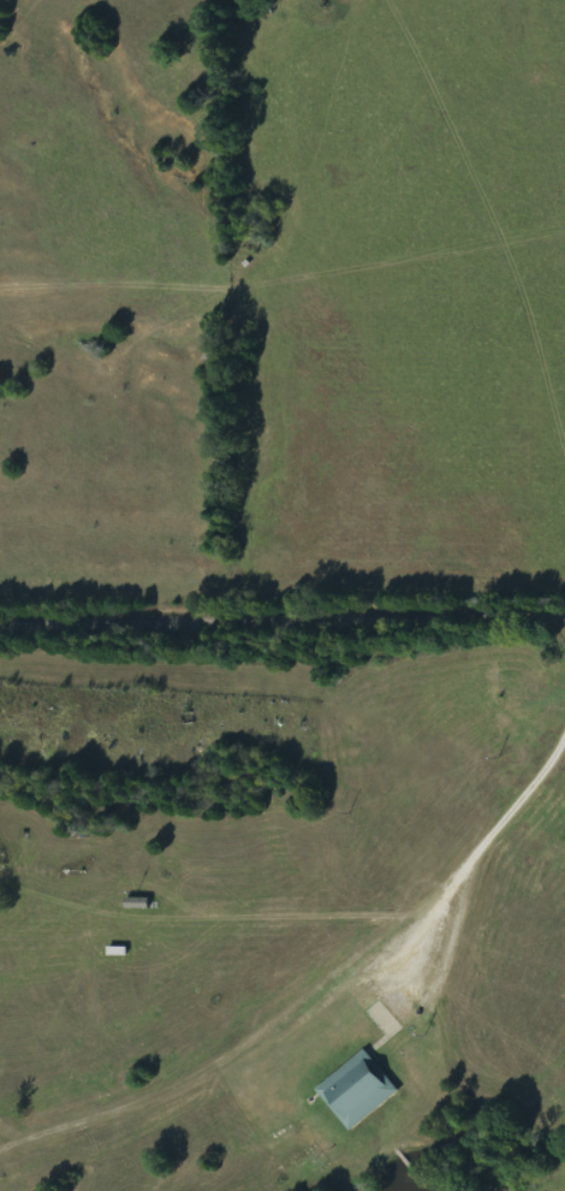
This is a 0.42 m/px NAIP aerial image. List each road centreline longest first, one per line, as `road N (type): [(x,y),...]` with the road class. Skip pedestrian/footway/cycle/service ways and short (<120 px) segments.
road 1 (residential): [(564,608),(0,618)]

